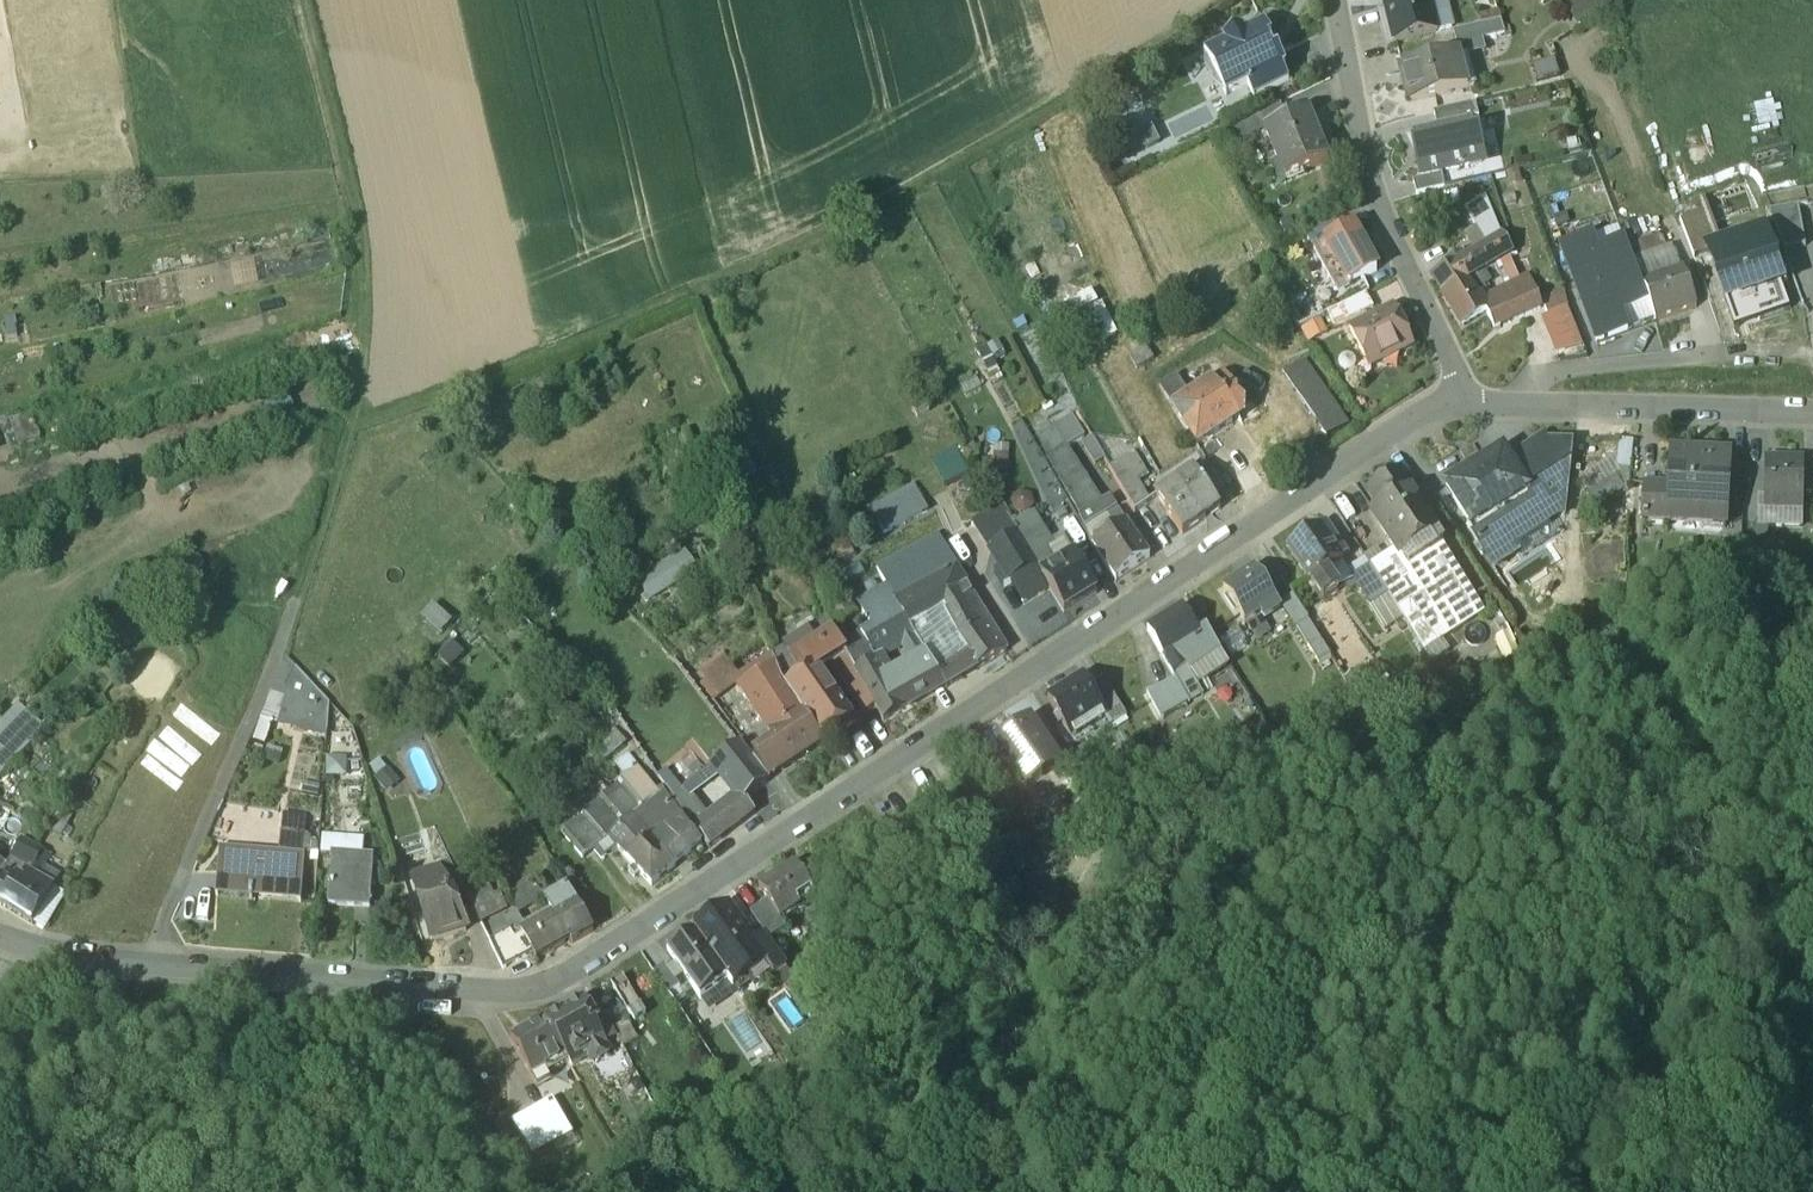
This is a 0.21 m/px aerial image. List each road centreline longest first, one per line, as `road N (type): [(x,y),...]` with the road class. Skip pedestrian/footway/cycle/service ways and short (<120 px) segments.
road 1 (residential): [(0,935),(144,966),(479,988),(557,981),(1345,462),(1422,416),(1469,408)]
road 2 (track): [(144,966),(272,681),(351,420),(613,340),(1103,85),(1220,0)]
road 3 (residential): [(1469,408),(1381,221),(1334,0)]
road 4 (track): [(351,420),(360,391),(360,241),(301,0)]
road 5 (residential): [(1469,408),(1812,412)]

